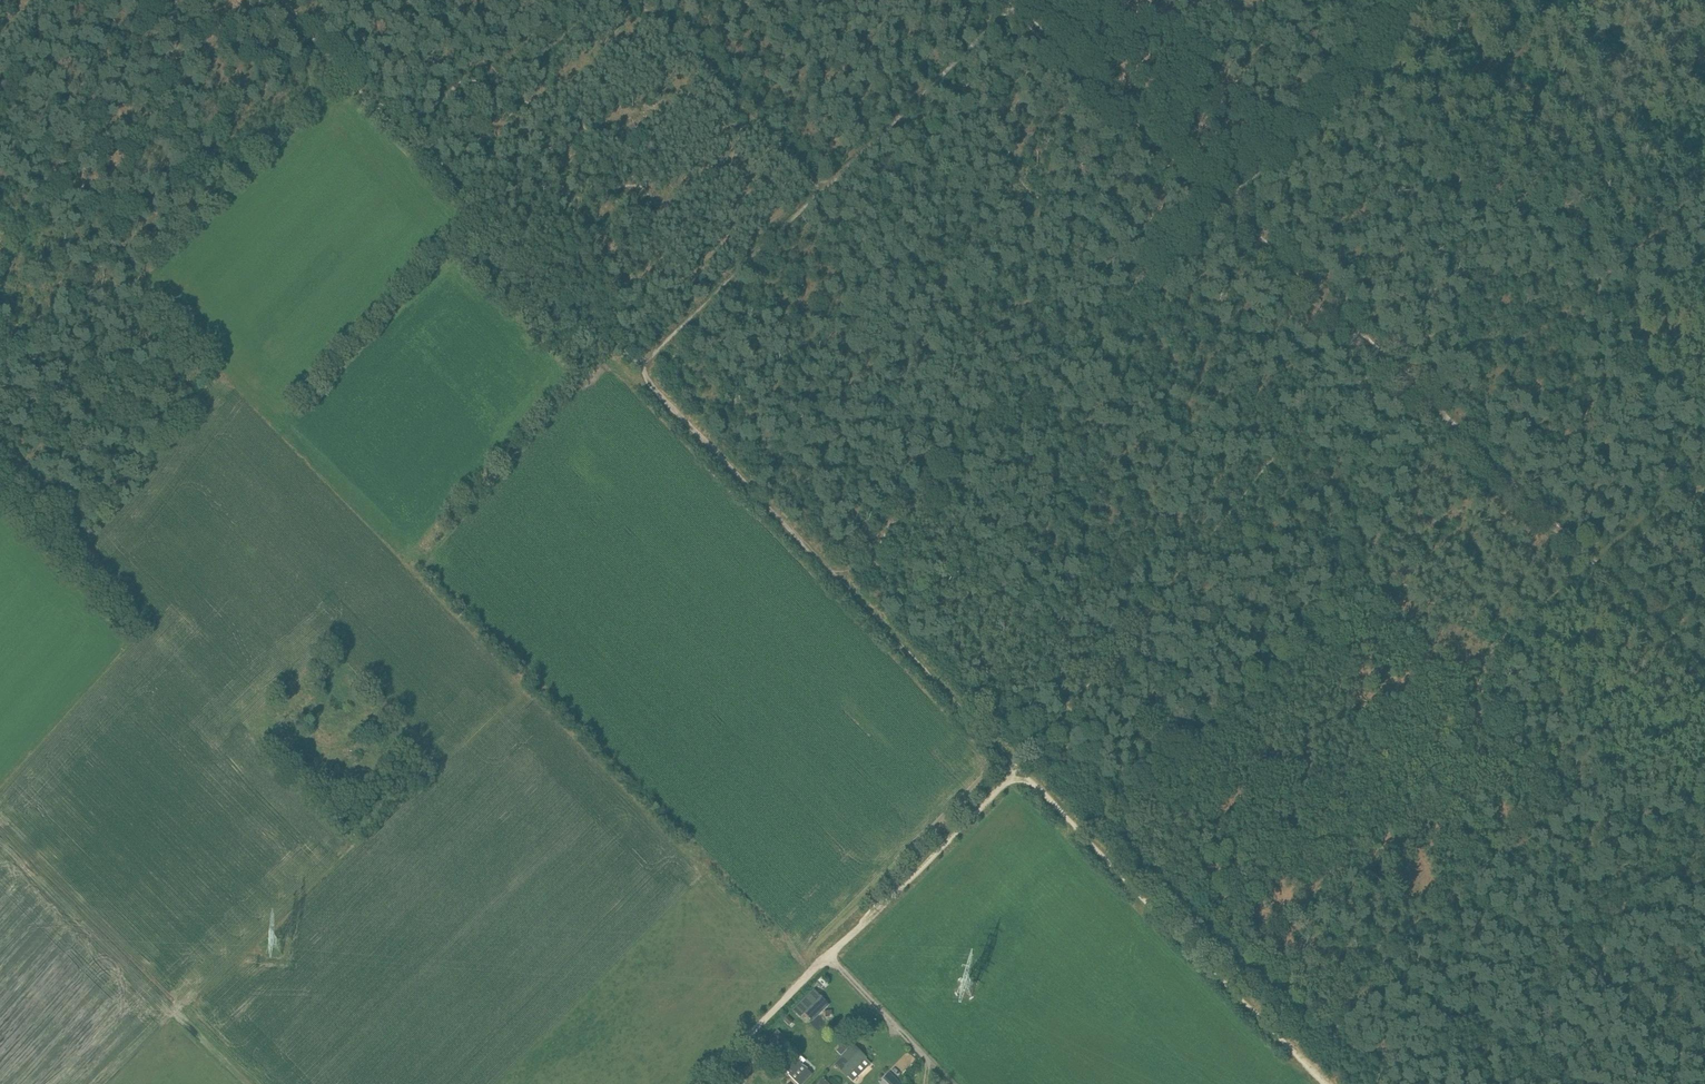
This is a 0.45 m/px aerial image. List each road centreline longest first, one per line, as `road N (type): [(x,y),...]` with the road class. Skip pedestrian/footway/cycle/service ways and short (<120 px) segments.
road 1 (track): [(1325,1083),(1013,765)]
road 2 (track): [(1402,375),(1599,283),(1704,186)]
road 3 (track): [(1003,0),(1226,203)]
road 4 (track): [(835,581),(637,366)]
road 5 (track): [(1013,765),(941,849),(828,956)]
road 6 (track): [(1593,559),(1402,375)]
road 7 (track): [(1013,765),(835,581)]
road 8 (track): [(1391,1083),(1554,929)]
road 9 (track): [(828,956),(701,1083)]
road 10 (track): [(951,1083),(828,956)]
road 11 (track): [(1704,666),(1593,559)]

